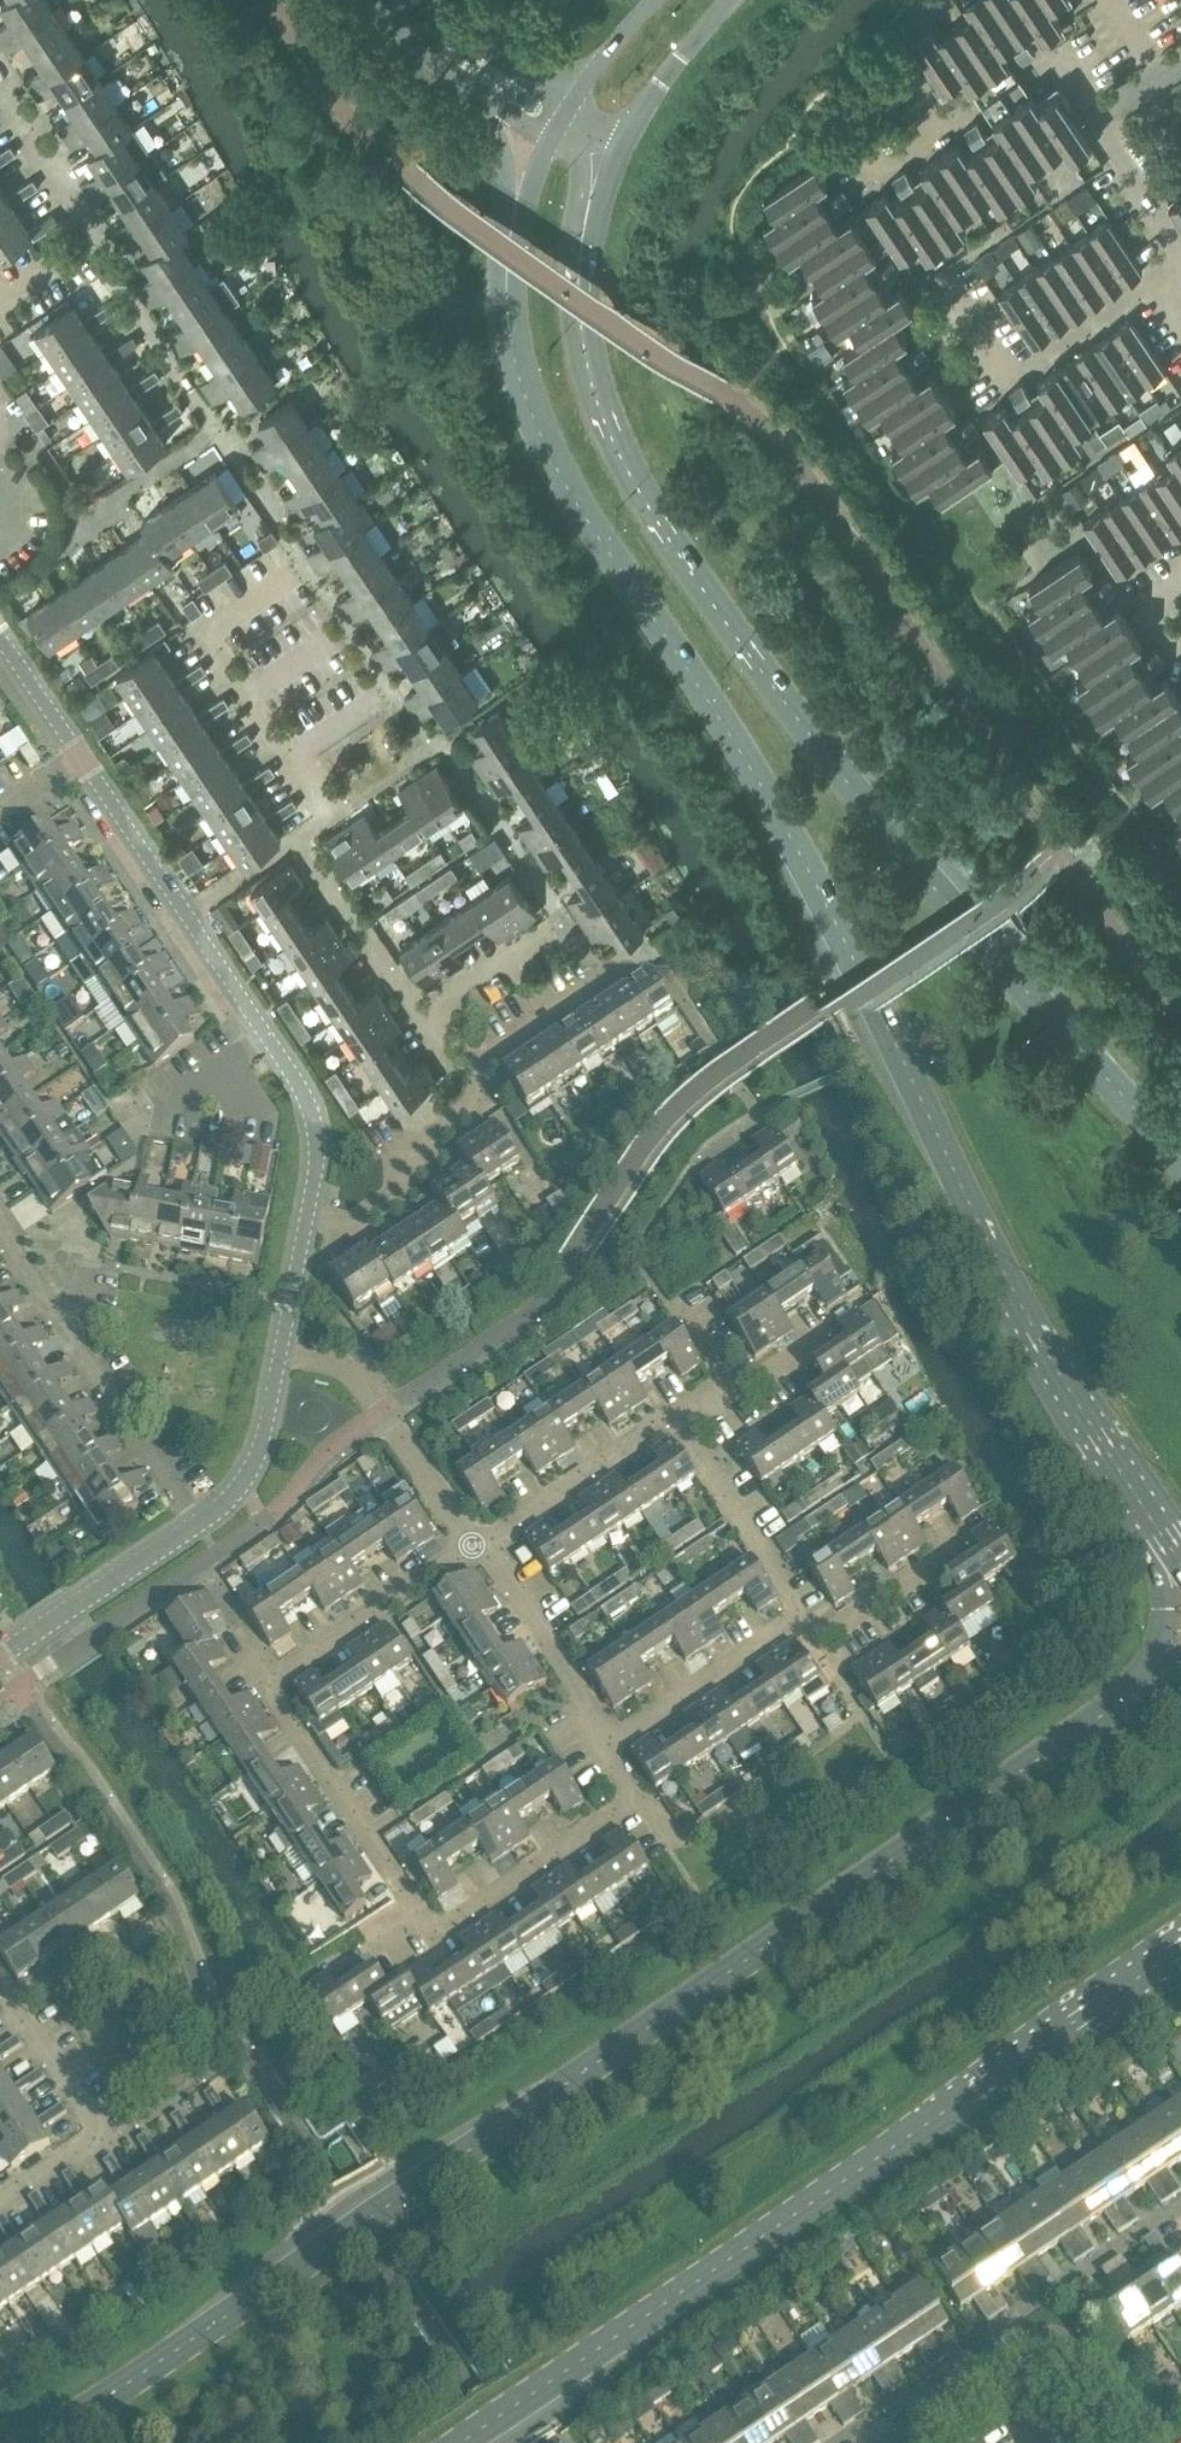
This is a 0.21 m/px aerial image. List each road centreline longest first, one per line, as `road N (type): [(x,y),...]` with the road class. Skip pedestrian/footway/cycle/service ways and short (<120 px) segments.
road 1 (tertiary): [(518,205),(511,332),(521,383),(555,460),(738,742),(1052,1372),(1110,1468),(1161,1533)]
road 2 (secondary): [(1136,1693),(34,2442)]
road 3 (tertiary): [(1180,1163),(848,787),(691,570),(612,443),(582,347),(581,261),(619,151)]
road 4 (secondary): [(465,2442),(1180,1947)]
road 5 (residential): [(302,840),(321,804),(205,637),(307,567)]
road 6 (residential): [(199,1527),(0,1237)]
road 7 (residential): [(1102,117),(1067,62),(1041,62),(887,177),(850,122)]
road 8 (unclassified): [(307,1224),(312,1129),(300,1088),(186,912)]
road 9 (residential): [(893,2442),(1020,2356),(1053,2352),(1084,2365),(1131,2439)]
road 10 (residential): [(0,2201),(97,2137),(0,1986)]
road 11 (residential): [(608,1745),(635,1793),(432,1922)]
road 12 (residential): [(432,1922),(267,1678)]
road 13 (residential): [(933,282),(993,370),(1025,370),(1155,288)]
road 14 (residential): [(467,1548),(356,1378),(279,1362)]
road 15 (residential): [(307,1224),(376,1211),(397,1187),(402,1148),(478,1098),(464,1075)]
road 16 (residential): [(608,1745),(484,1532)]
road 17 (residential): [(608,1745),(805,1606)]
road 18 (residential): [(267,1678),(467,1548)]
road 19 (unclassified): [(0,1658),(199,1527)]
road 20 (residential): [(484,1532),(682,1410)]
road 21 (residential): [(805,1606),(682,1410)]
road 22 (residential): [(464,1075),(644,949)]
road 23 (residential): [(425,1016),(302,840)]
road 24 (unclassified): [(199,1527),(248,1479),(279,1362)]
road 25 (tertiary): [(619,151),(728,0)]
road 26 (unclassified): [(186,912),(84,764)]
road 27 (unclassified): [(569,107),(425,0)]
road 28 (residential): [(425,1016),(562,920)]
road 29 (secondary): [(1161,1533),(1163,1611),(1136,1693)]
road 30 (unclassified): [(84,245),(0,106)]
road 31 (residential): [(805,1606),(842,1633),(935,1570)]
road 32 (unclassified): [(84,764),(0,639)]
road 33 (residential): [(1180,239),(1102,117)]
road 34 (unclassified): [(279,1362),(307,1224)]
road 35 (unclassified): [(368,0),(476,90)]
road 36 (tertiary): [(658,0),(569,107)]
road 37 (residential): [(186,912),(302,840)]
road 38 (tertiary): [(476,90),(518,205)]

